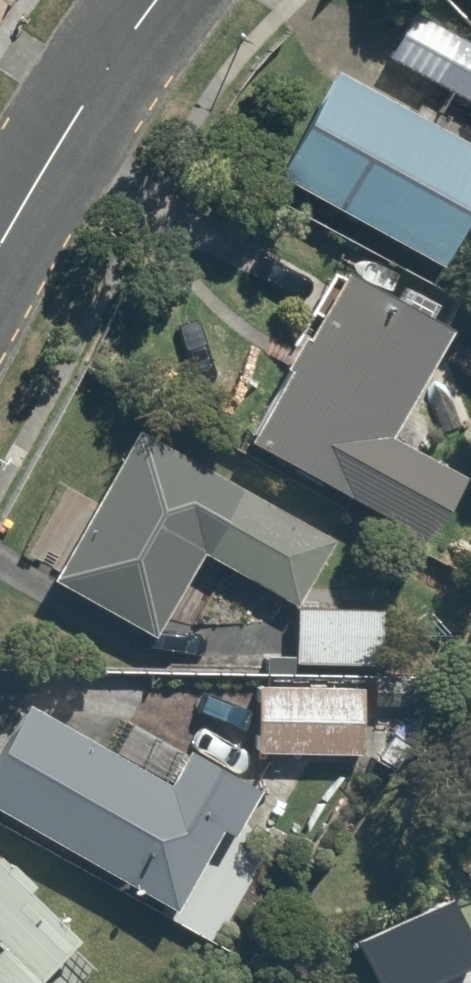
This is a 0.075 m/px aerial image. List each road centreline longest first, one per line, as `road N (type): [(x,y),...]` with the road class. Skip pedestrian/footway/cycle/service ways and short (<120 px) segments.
road 1 (residential): [(0,242),(101,73),(157,0)]

